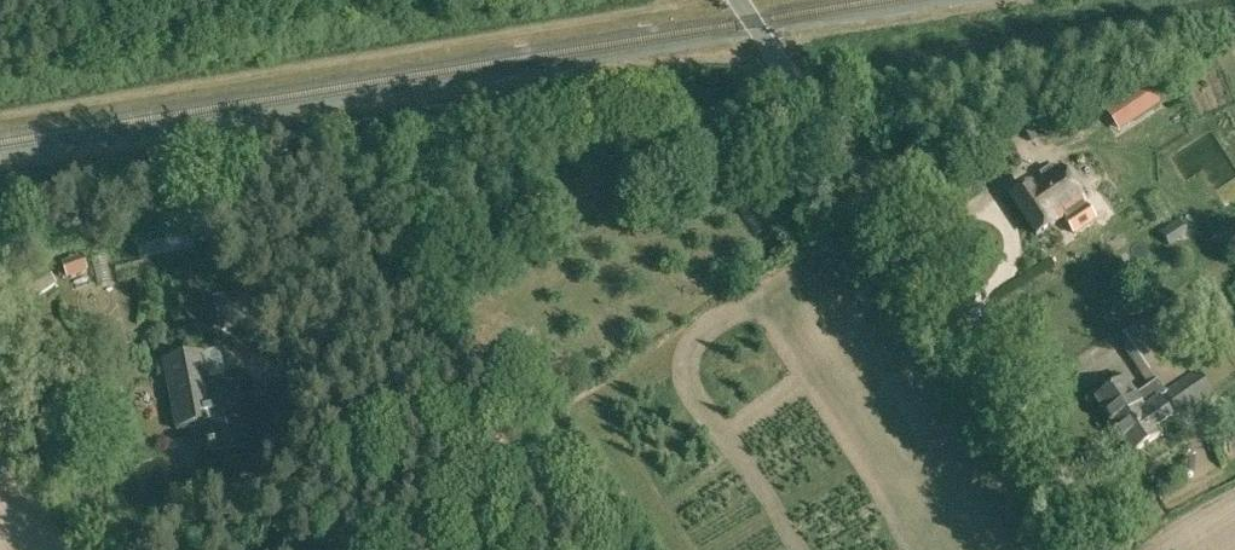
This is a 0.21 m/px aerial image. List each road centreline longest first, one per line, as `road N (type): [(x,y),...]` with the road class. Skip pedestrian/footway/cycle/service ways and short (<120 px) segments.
road 1 (tertiary): [(1105,549),(739,0)]

